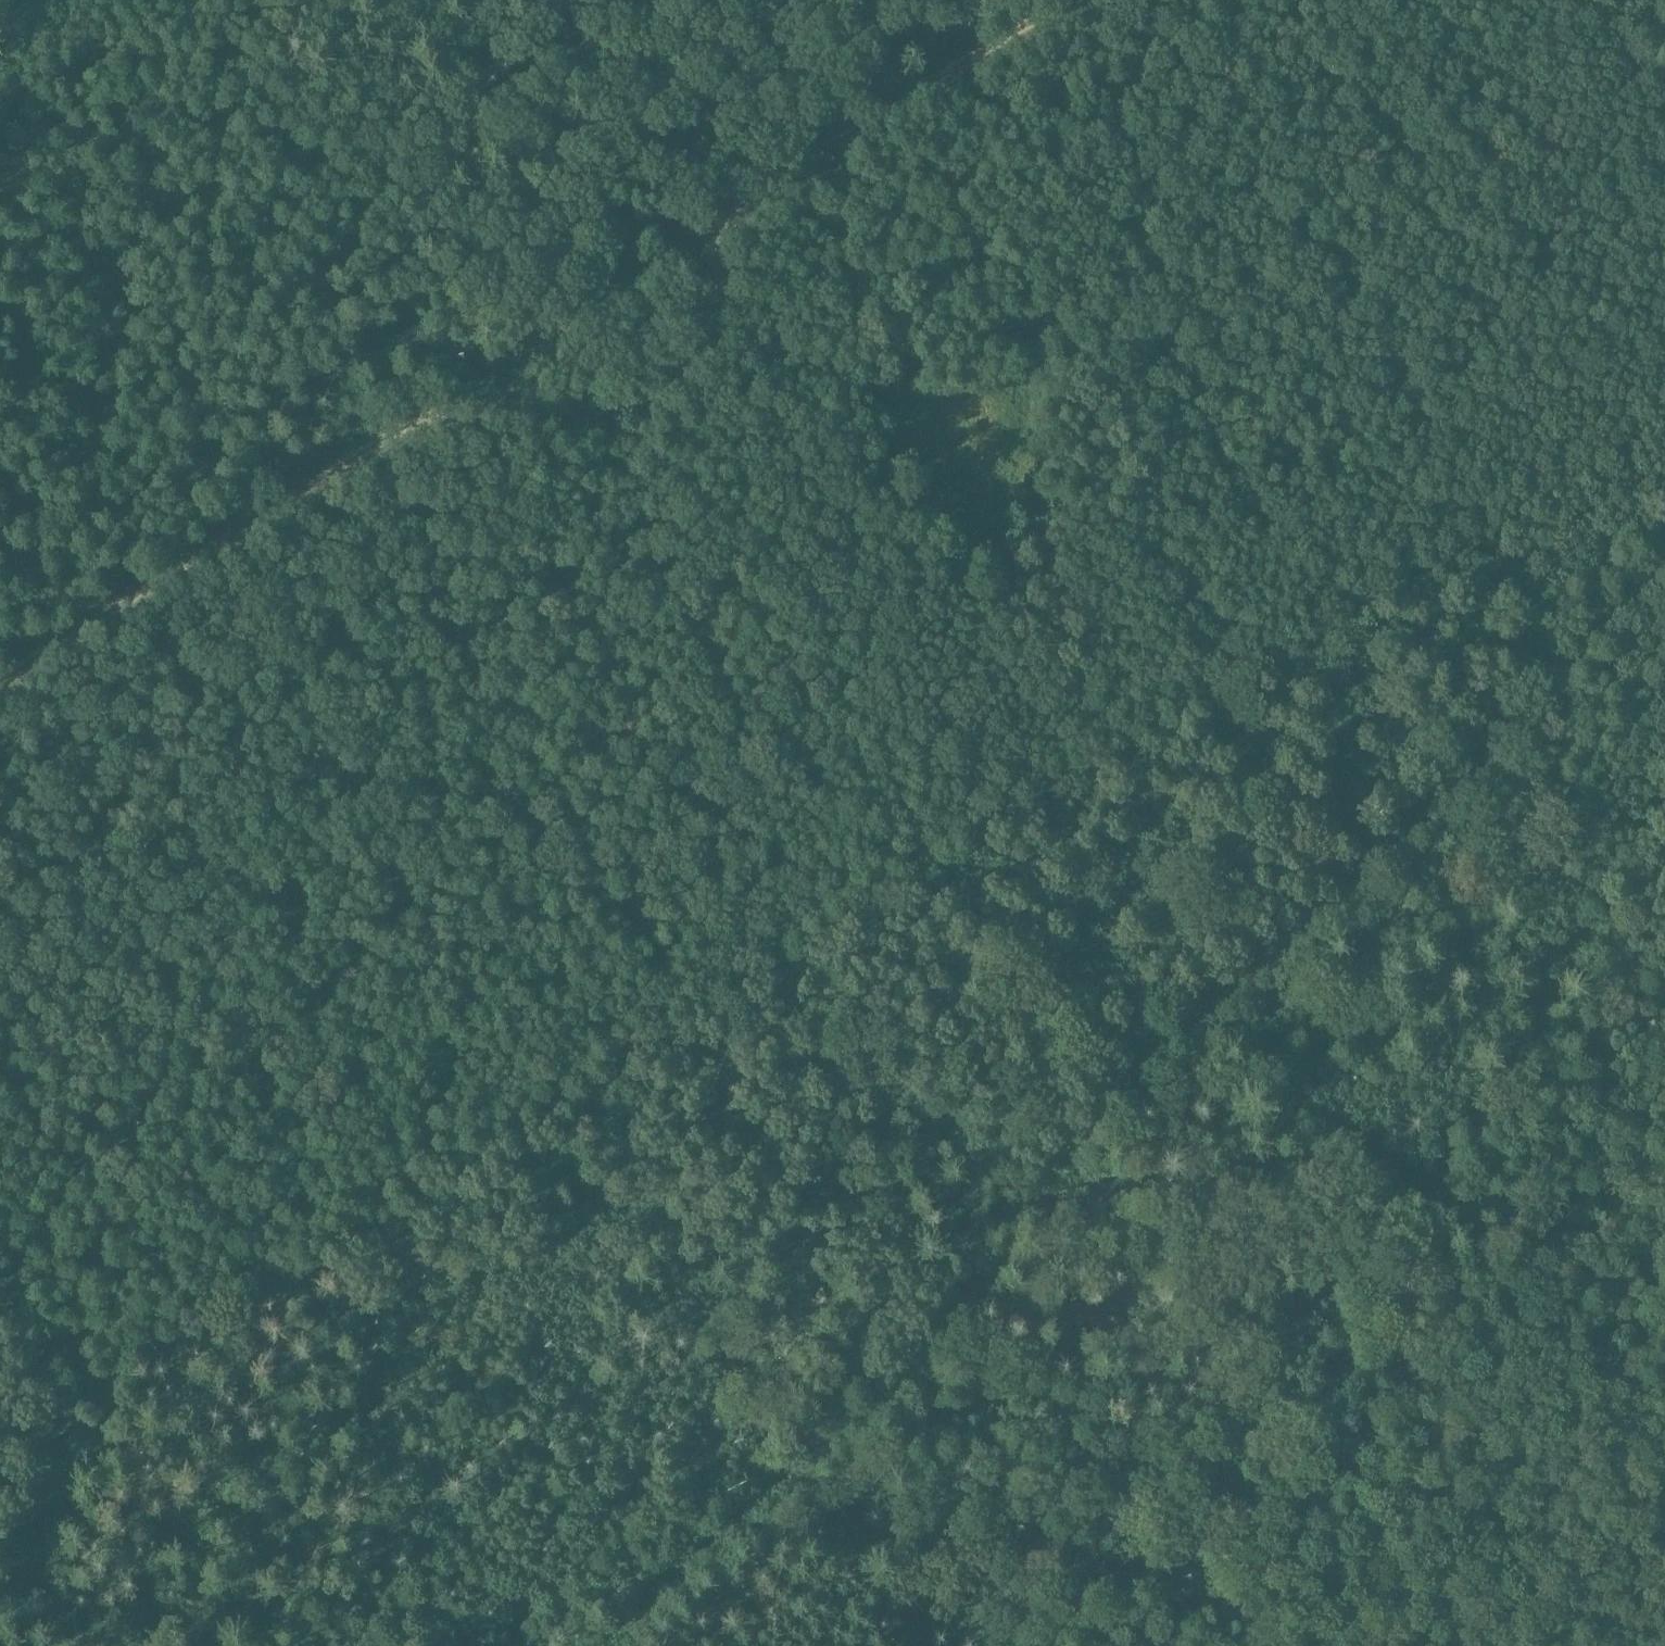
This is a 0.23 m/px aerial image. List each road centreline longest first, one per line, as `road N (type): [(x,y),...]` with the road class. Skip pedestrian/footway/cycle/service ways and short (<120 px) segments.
road 1 (track): [(0,678),(437,412),(476,407),(586,421),(652,399),(687,357),(720,244),(738,213),(1065,0)]

